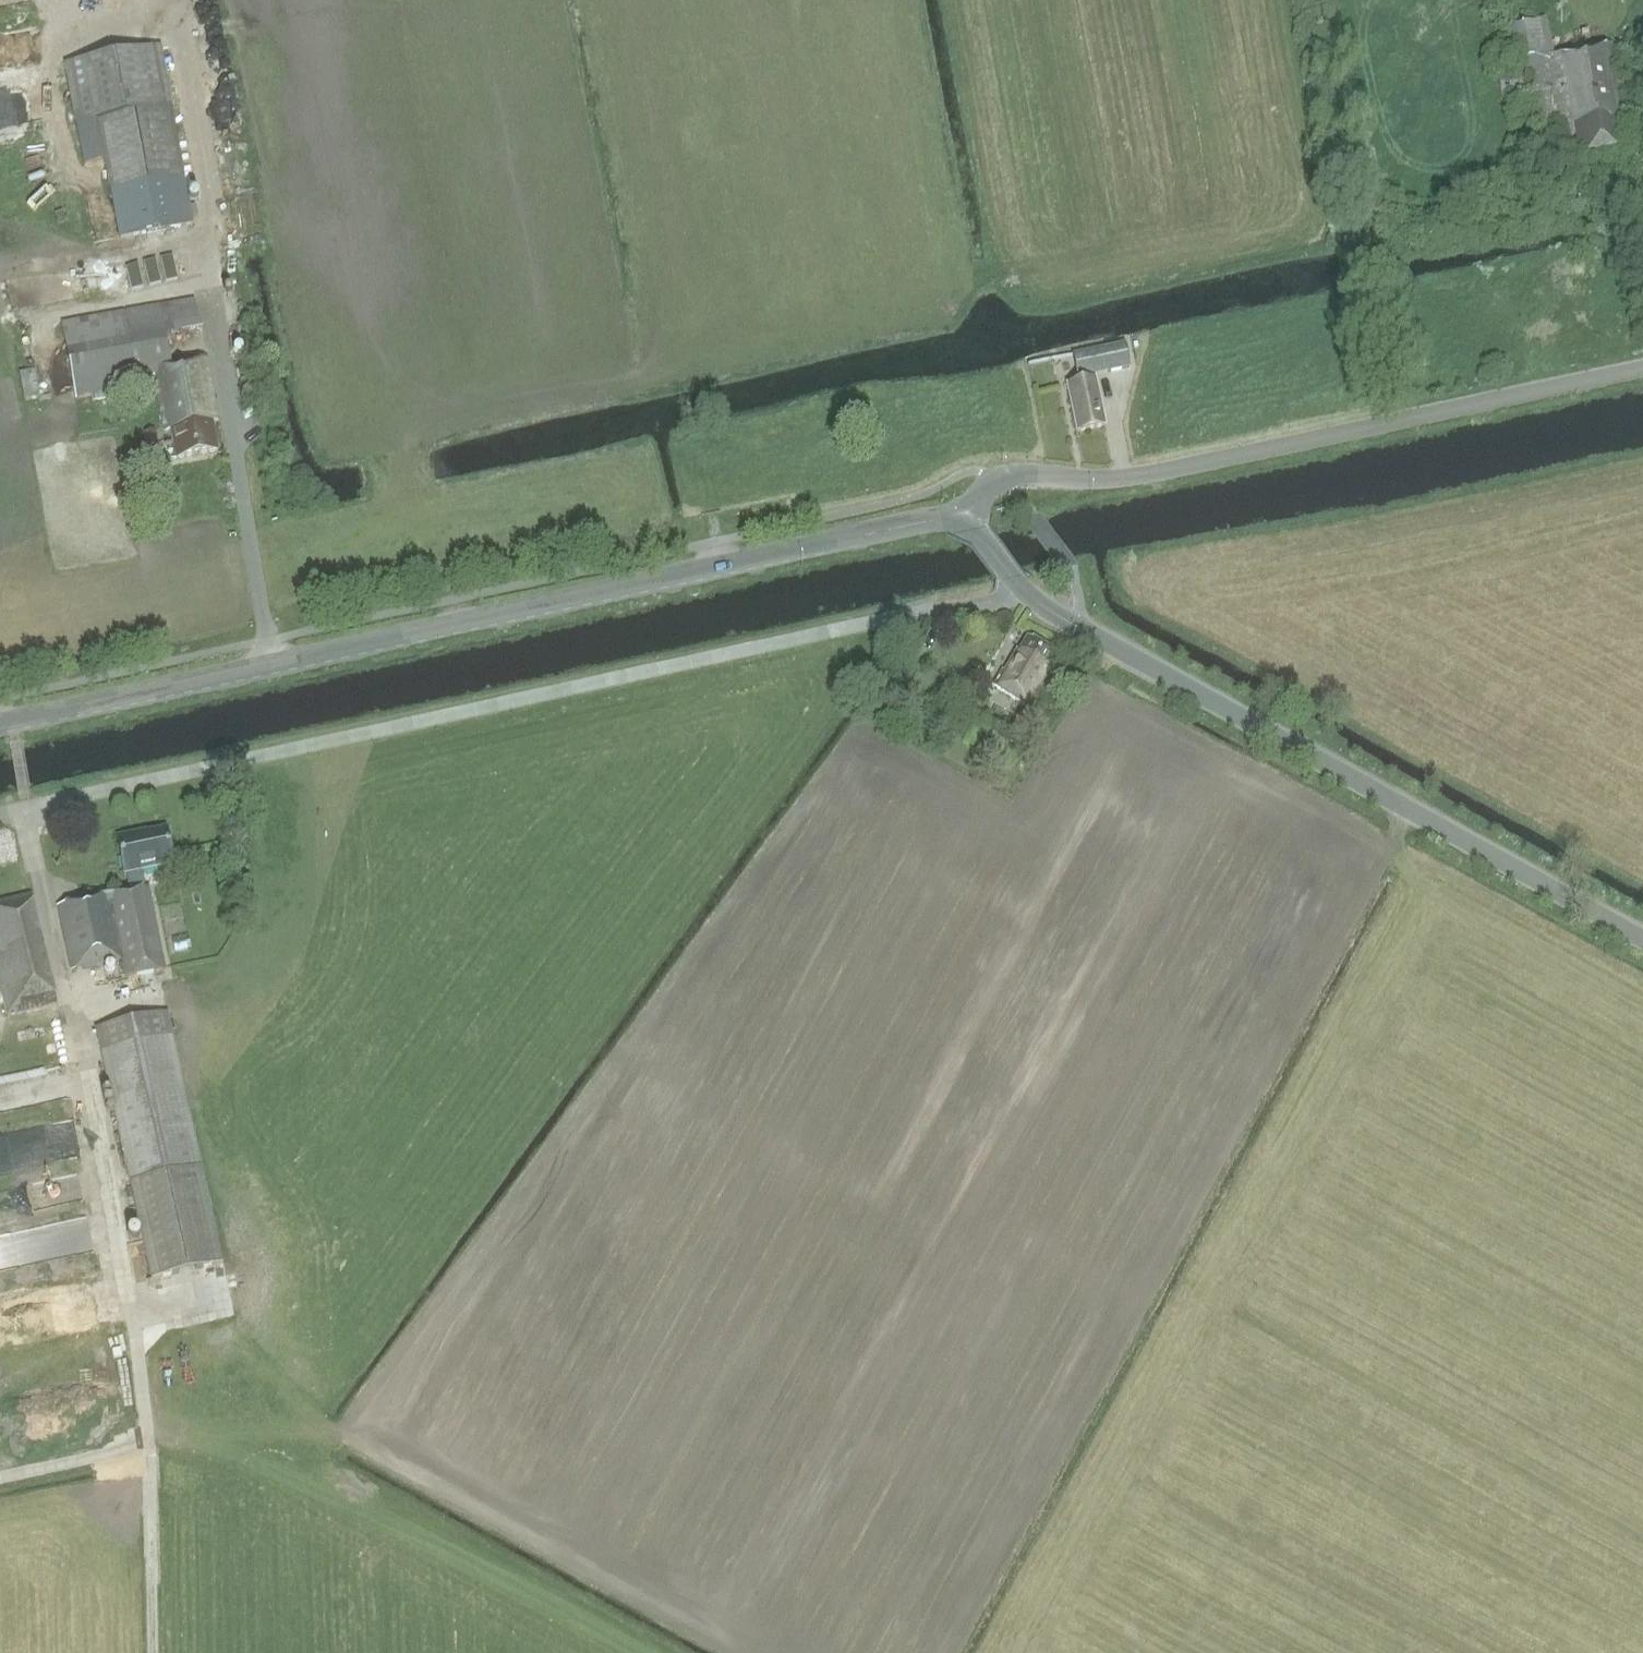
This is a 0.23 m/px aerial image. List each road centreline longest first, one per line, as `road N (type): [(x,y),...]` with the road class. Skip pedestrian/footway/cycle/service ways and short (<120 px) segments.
road 1 (tertiary): [(0,723),(861,533),(948,517),(964,521)]
road 2 (tertiary): [(1642,937),(1040,606),(972,528)]
road 3 (tertiary): [(1642,371),(1139,477),(1002,476),(964,521)]

